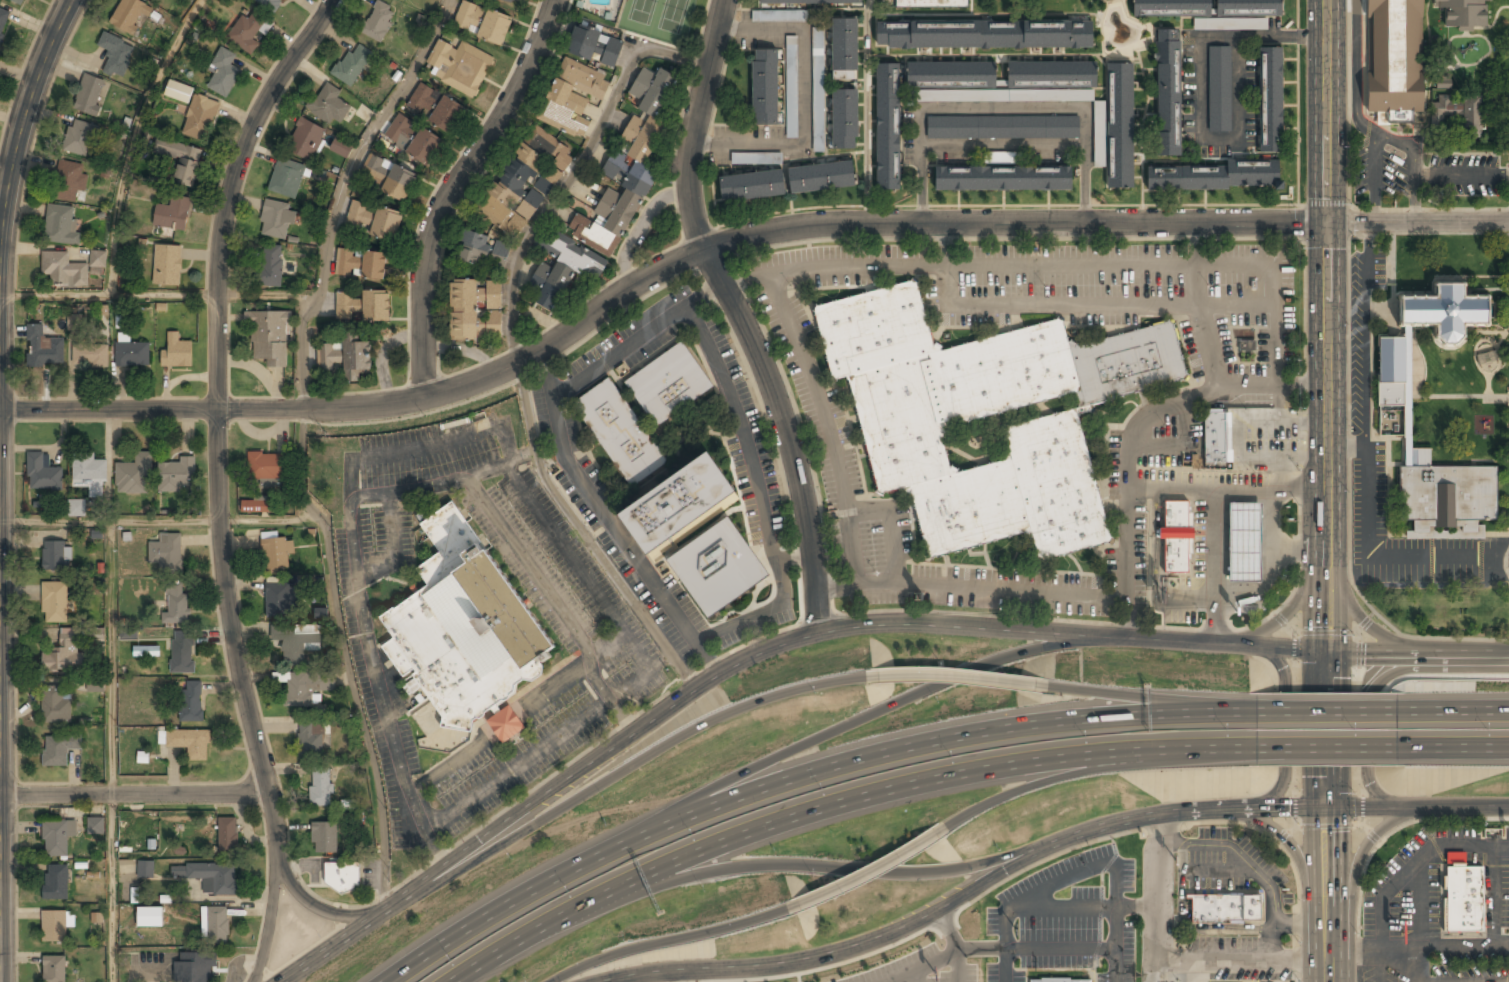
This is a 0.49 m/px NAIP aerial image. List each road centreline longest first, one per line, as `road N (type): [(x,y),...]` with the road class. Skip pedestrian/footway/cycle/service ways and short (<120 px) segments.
road 1 (residential): [(1508,224),(846,226),(768,234),(680,261),(538,353),(461,388),(400,404),(308,410)]
road 2 (secondary): [(1340,651),(941,626),(819,633),(694,690),(285,981)]
road 3 (residential): [(332,0),(248,134),(222,221),(217,273),(217,503),(226,591),(279,868),(257,981)]
road 4 (motorway): [(1257,715),(1021,730),(775,785),(594,861),(393,981)]
road 5 (motorway): [(452,981),(643,876),(859,797),(1011,766),(1257,750)]
road 6 (secondary): [(622,981),(853,947),(947,907),(1054,845),(1126,823),(1314,808)]
road 7 (residential): [(726,0),(691,180),(706,252),(779,394),(803,468),(819,633)]
road 8 (secondary): [(1327,420),(1314,479),(1316,981)]
road 9 (motorway): [(869,676),(777,696),(701,726),(395,903)]
road 10 (secondary): [(1340,981),(1339,477)]
road 11 (motorway): [(565,913),(730,868),(910,874),(1054,845)]
road 12 (motorway): [(1099,637),(1021,651),(940,681),(759,768),(656,833)]
road 13 (residential): [(555,0),(514,98),(437,213),(427,242),(426,398)]
road 14 (secondary): [(1327,420),(1325,0)]
road 15 (residential): [(308,410),(0,409)]
road 16 (residential): [(270,796),(0,796)]
road 17 (tertiary): [(72,0),(16,142),(0,256)]
road 18 (secondary): [(1459,653),(1443,668),(1394,672),(1376,686),(1370,787),(1388,803),(1429,807)]
road 19 (motorway): [(553,981),(600,959),(788,910)]
road 20 (motorway): [(948,827),(1030,786),(1145,752)]
road 21 (motorway): [(1260,707),(1050,686)]
road 22 (secondary): [(1232,810),(1276,795),(1284,782),(1282,669),(1256,646)]
road 23 (secondary): [(1314,808),(1508,806)]
road 24 (motorway): [(1050,686),(869,676)]
road 25 (motorway): [(788,910),(948,827)]
road 26 (secondary): [(1508,655),(1340,651)]
road 27 (secondary): [(1340,925),(1367,843),(1429,807)]
road 28 (secondary): [(1459,653),(1388,639),(1365,624),(1339,585)]
road 29 (motorway): [(1257,750),(1398,748)]
road 30 (motorway): [(1397,713),(1257,715)]
road 31 (residential): [(278,856),(302,894),(330,912),(375,917)]
road 32 (secondary): [(1232,810),(1269,826),(1315,892)]

